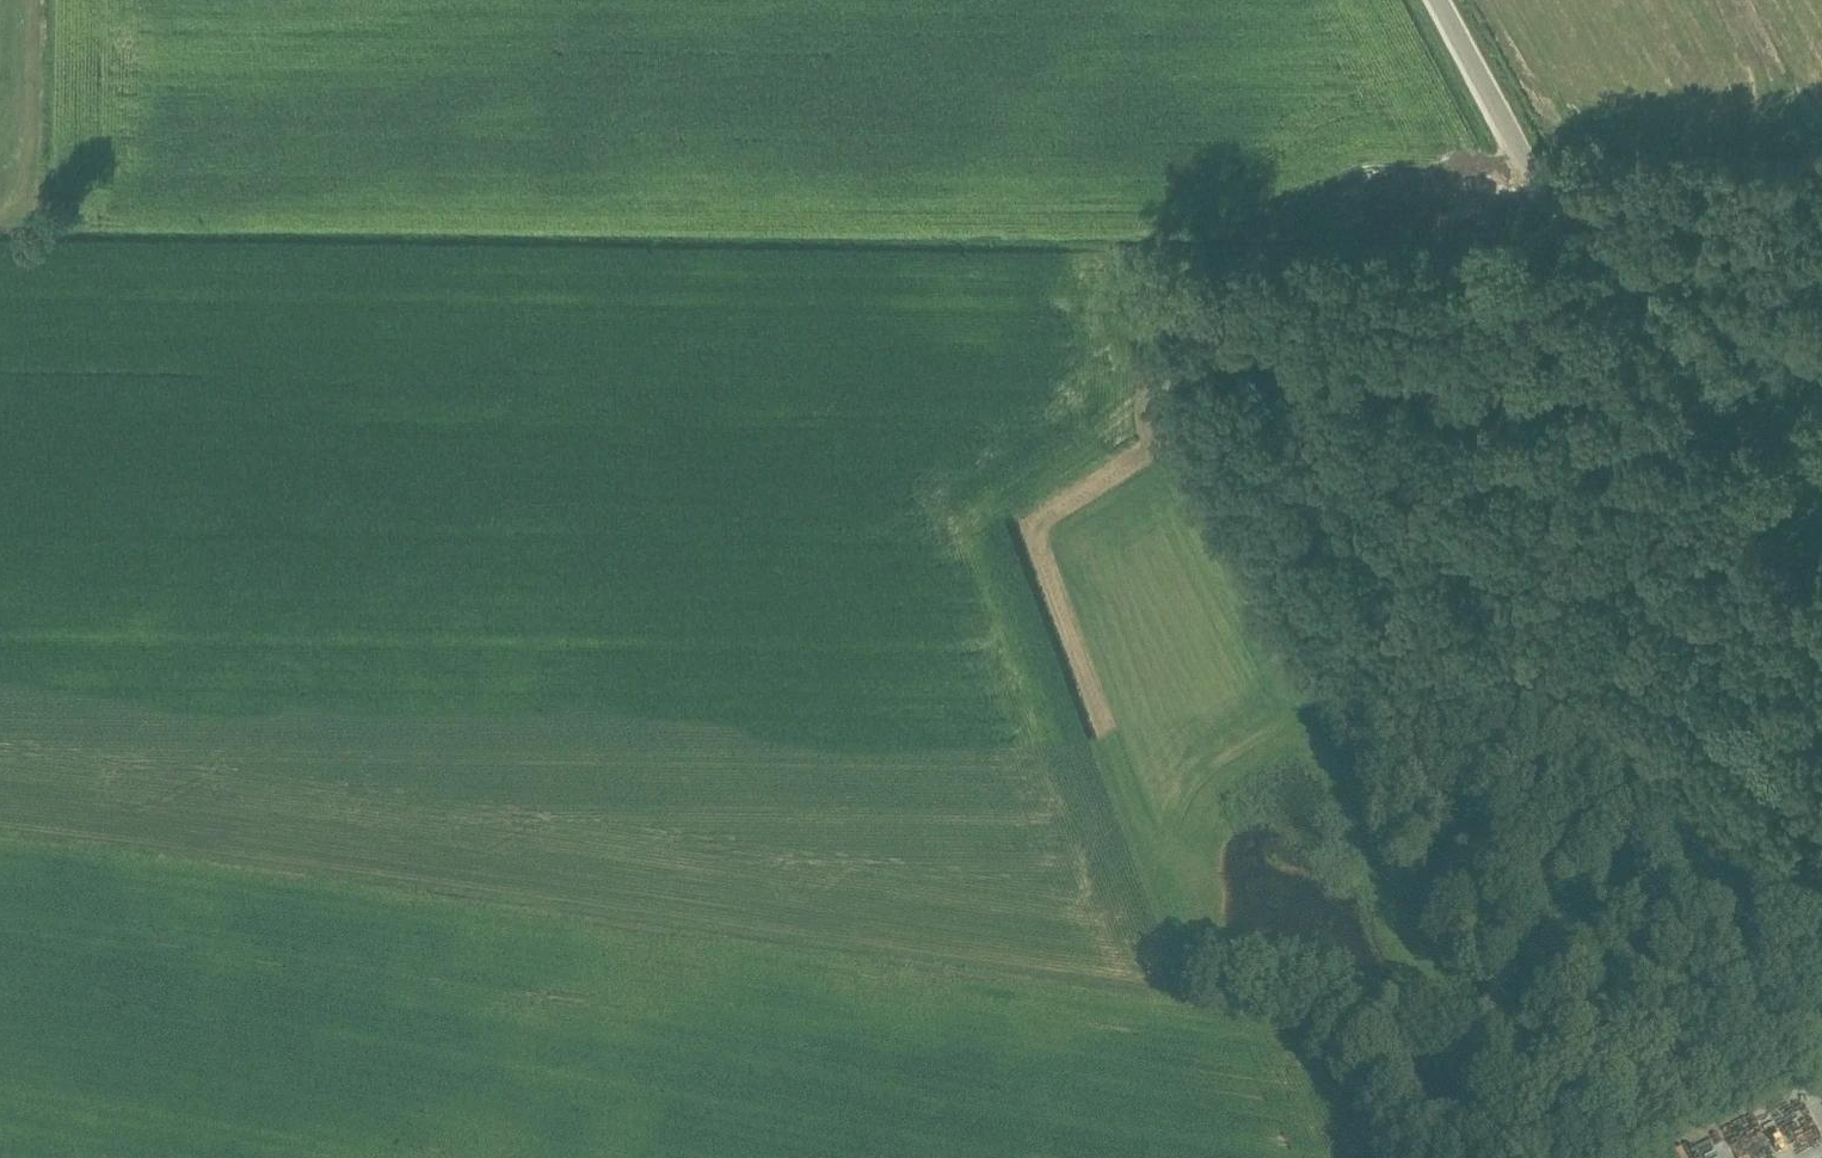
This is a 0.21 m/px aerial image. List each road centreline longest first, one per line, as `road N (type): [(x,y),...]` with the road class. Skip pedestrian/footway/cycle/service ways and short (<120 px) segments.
road 1 (unclassified): [(1821,713),(1435,0)]

